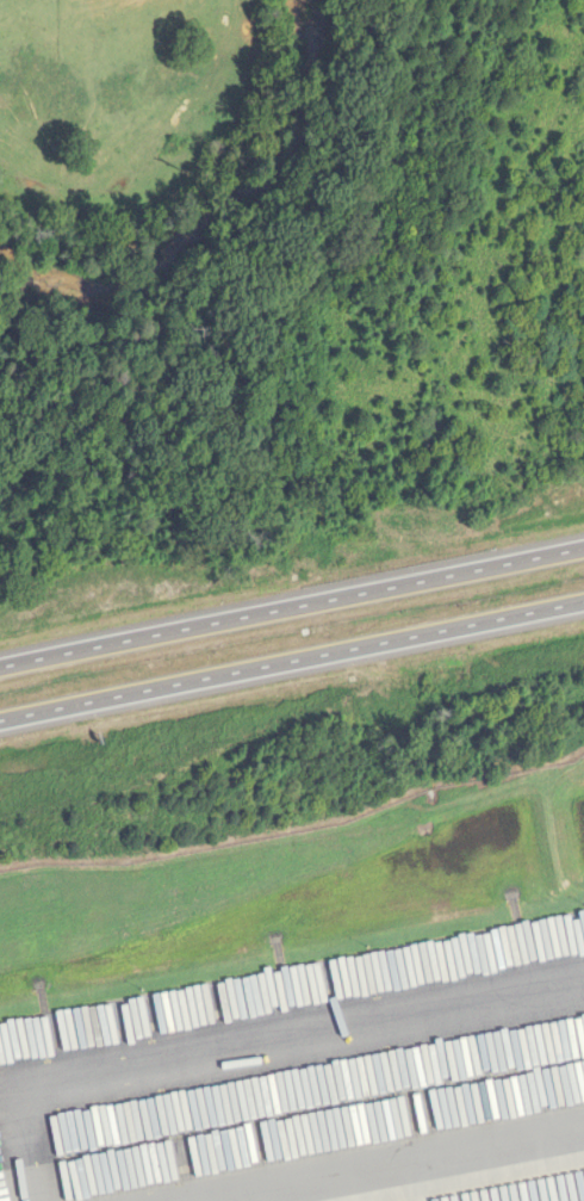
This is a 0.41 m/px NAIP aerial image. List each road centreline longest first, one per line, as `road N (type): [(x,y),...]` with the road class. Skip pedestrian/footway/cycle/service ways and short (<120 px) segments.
road 1 (motorway): [(0,718),(583,600)]
road 2 (motorway): [(583,555),(0,673)]

